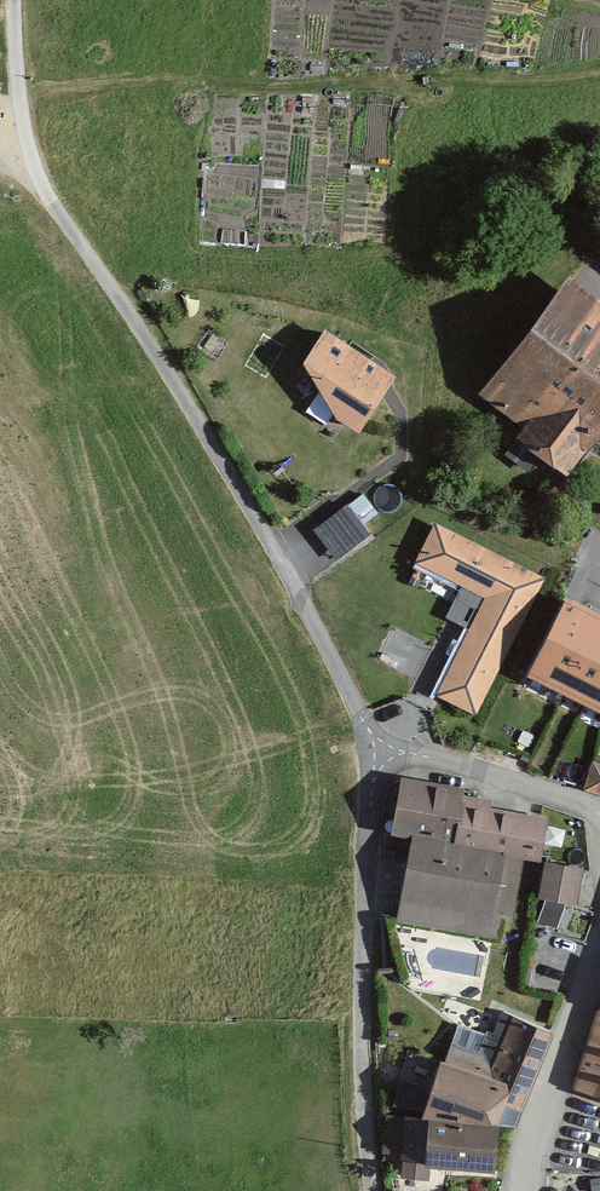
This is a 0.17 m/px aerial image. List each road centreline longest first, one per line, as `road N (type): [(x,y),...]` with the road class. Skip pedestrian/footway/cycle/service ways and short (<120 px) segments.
road 1 (residential): [(524,1190),(599,967)]

